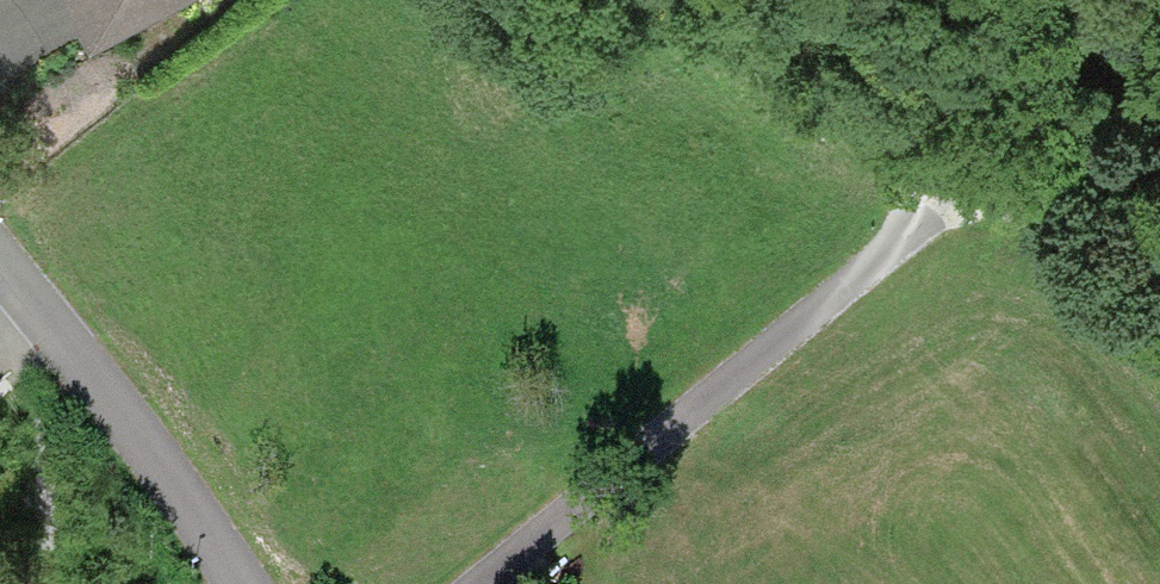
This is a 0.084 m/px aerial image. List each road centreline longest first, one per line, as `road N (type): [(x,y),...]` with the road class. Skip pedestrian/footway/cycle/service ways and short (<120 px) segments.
road 1 (track): [(480,583),(972,177)]
road 2 (residential): [(0,257),(125,415),(236,583)]
road 3 (track): [(972,177),(811,55),(719,0)]
road 4 (track): [(972,177),(1066,227),(1159,304)]

